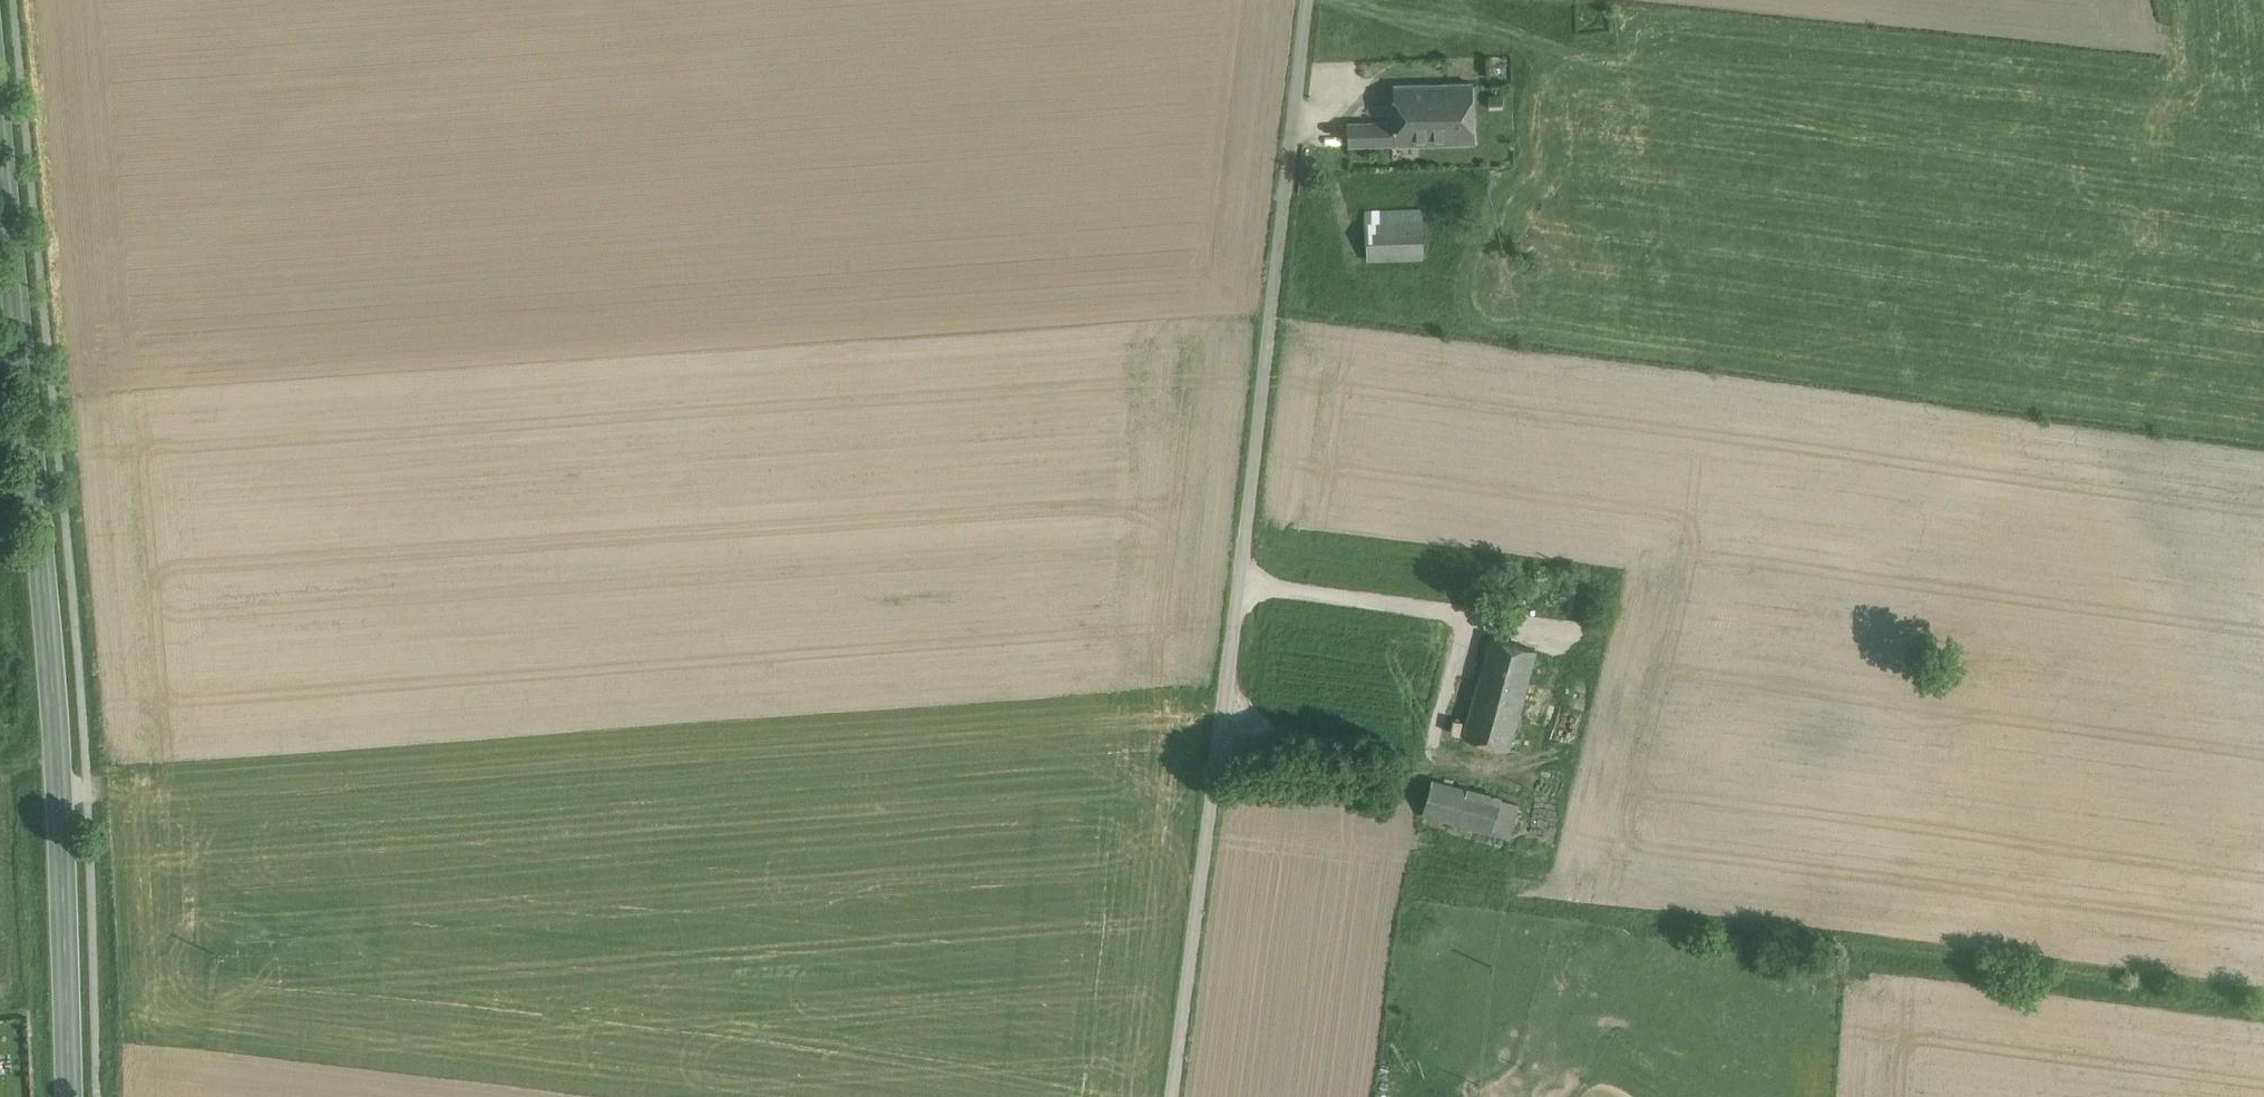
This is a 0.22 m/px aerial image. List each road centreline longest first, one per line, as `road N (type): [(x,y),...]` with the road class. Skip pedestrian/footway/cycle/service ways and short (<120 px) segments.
road 1 (unclassified): [(1309,0),(1171,1096)]
road 2 (secondary): [(69,1096),(49,625),(0,145)]

